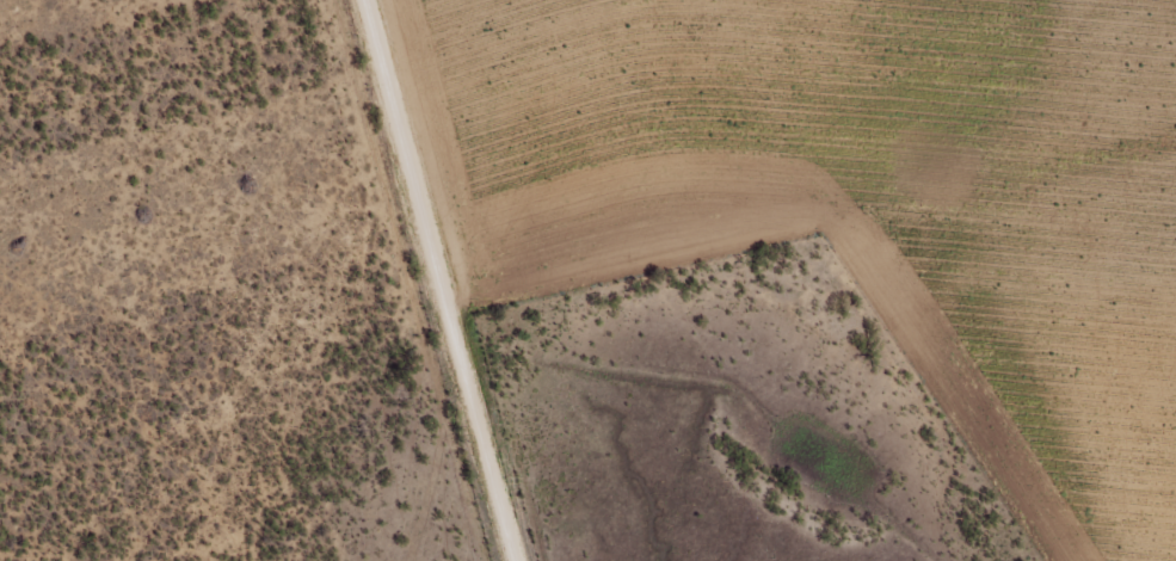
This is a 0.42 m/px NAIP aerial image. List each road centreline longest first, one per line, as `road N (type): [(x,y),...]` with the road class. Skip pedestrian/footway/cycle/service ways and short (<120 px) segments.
road 1 (track): [(1175,157),(980,206),(932,243),(848,243),(437,340)]
road 2 (residential): [(352,0),(395,218),(437,340),(449,431),(487,560)]
road 3 (track): [(932,243),(950,291),(1139,560)]

